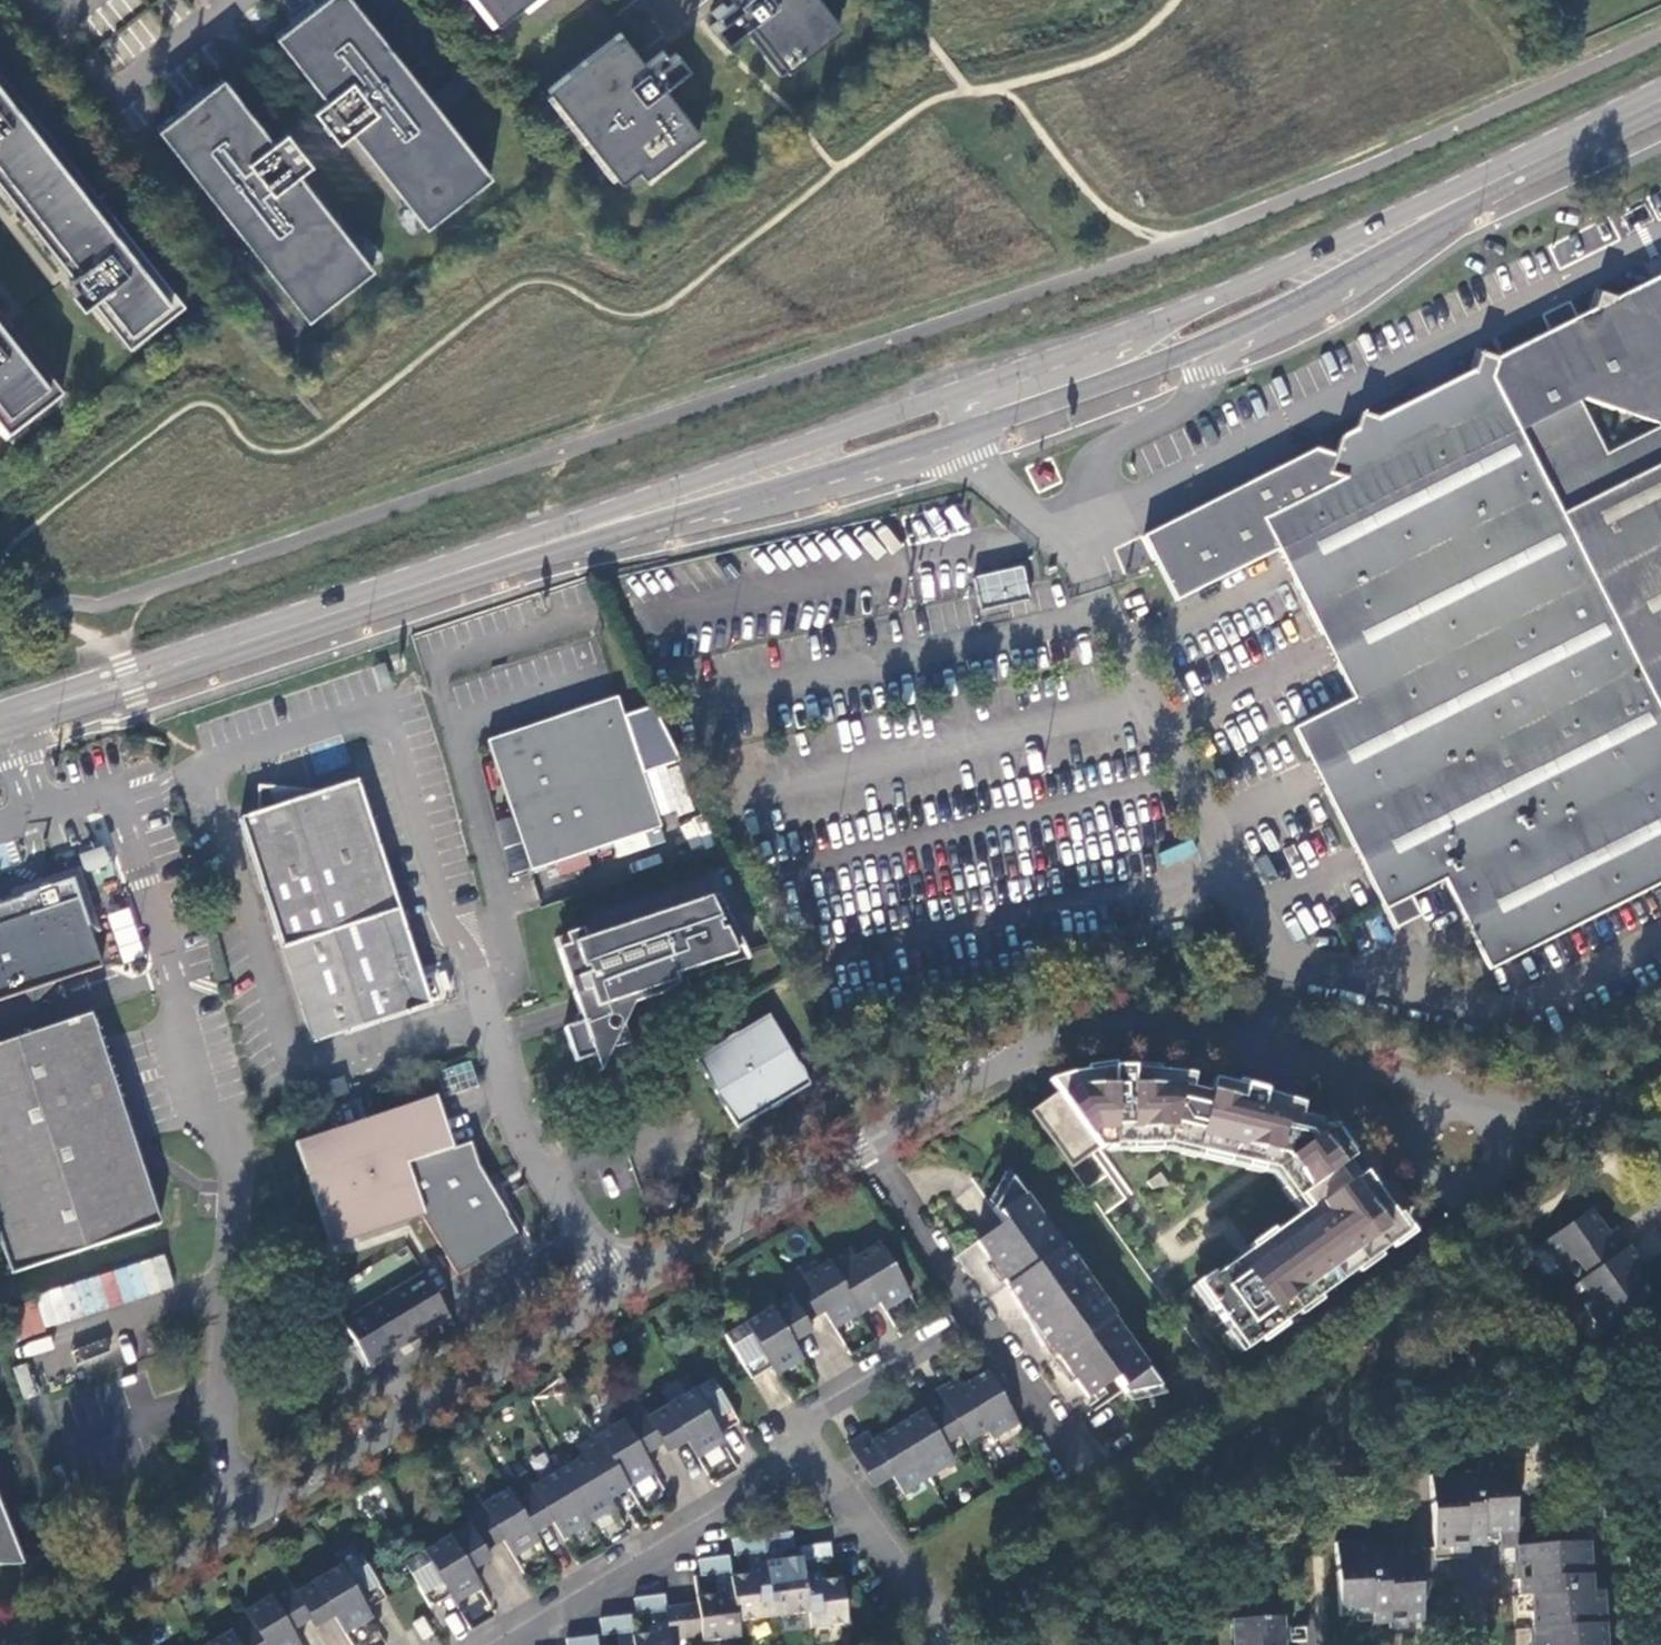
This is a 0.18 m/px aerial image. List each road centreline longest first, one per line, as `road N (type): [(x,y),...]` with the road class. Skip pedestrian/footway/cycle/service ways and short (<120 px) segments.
road 1 (primary): [(555,540),(753,493),(1138,369),(1327,283),(1522,167)]
road 2 (primary): [(1522,167),(1259,279),(555,540)]
road 3 (residential): [(1333,1067),(1137,1028),(1046,1038),(619,1290)]
road 4 (residential): [(619,1290),(93,1609),(0,1643)]
road 5 (residential): [(816,1448),(503,1644)]
road 6 (primary): [(555,540),(239,643)]
road 7 (unclassified): [(619,1290),(525,1136),(488,1006)]
road 8 (primary): [(5,720),(135,690),(239,643)]
road 9 (primary): [(239,643),(126,668),(5,720)]
road 10 (residential): [(816,1448),(948,1644)]
road 11 (residential): [(816,1448),(796,1420),(948,1327)]
road 12 (unclassified): [(1660,1069),(1596,1101),(1505,1130)]
road 13 (residential): [(1400,1143),(1443,1185),(1471,1187),(1492,1174),(1505,1130)]
road 14 (primary): [(1660,99),(1522,167)]

